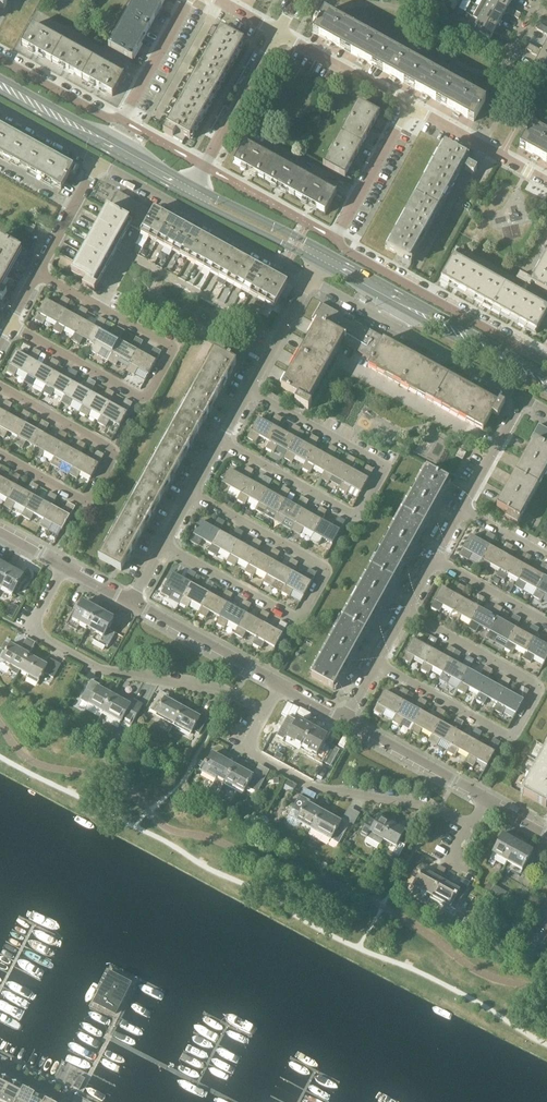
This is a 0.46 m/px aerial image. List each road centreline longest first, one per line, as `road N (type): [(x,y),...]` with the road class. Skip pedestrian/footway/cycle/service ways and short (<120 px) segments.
road 1 (residential): [(546,361),(340,245),(338,232),(407,106)]
road 2 (residential): [(191,493),(329,568),(302,620),(163,544)]
road 3 (residential): [(249,391),(386,467),(359,516),(220,441)]
road 4 (residential): [(406,612),(542,685),(514,738),(377,663)]
road 5 (residential): [(38,272),(173,347),(147,398),(11,323)]
road 6 (residential): [(0,385),(117,449),(88,502),(0,455)]
road 7 (tertiary): [(318,263),(546,390)]
road 8 (tertiary): [(546,375),(325,250)]
road 9 (residential): [(345,720),(131,601)]
road 10 (residential): [(310,280),(97,161)]
road 11 (residential): [(523,398),(310,280)]
road 12 (residential): [(546,833),(345,720)]
road 13 (tertiary): [(194,186),(0,76)]
road 14 (tertiary): [(0,91),(188,197)]
road 15 (residential): [(194,186),(277,33)]
road 16 (residential): [(407,106),(546,182)]
road 17 (residential): [(277,33),(407,106)]
road 18 (residential): [(131,601),(0,530)]
road 19 (tertiary): [(325,250),(194,186)]
road 20 (tertiary): [(188,197),(318,263)]
road 21 (residential): [(118,120),(189,0)]
road 22 (residential): [(118,120),(0,59)]
road 23 (residential): [(546,621),(434,560)]
road 24 (residential): [(249,391),(310,280)]
road 25 (residential): [(462,509),(523,398)]
road 26 (residential): [(38,272),(97,161)]

